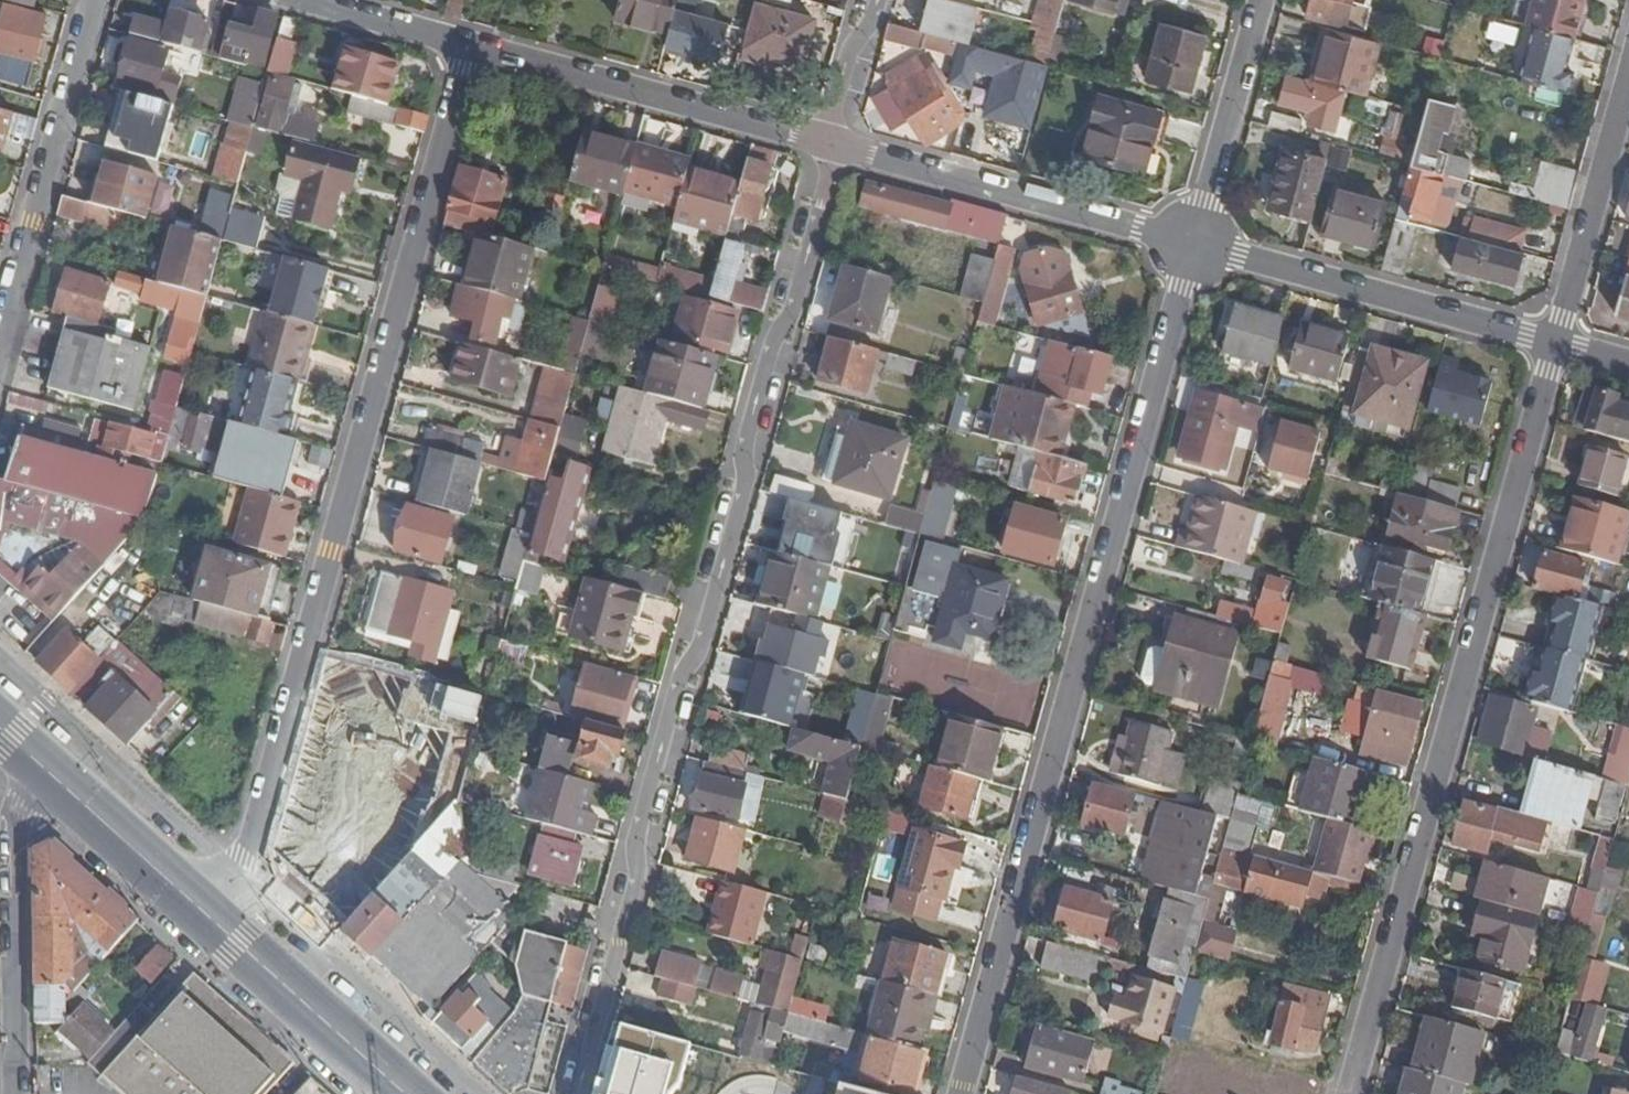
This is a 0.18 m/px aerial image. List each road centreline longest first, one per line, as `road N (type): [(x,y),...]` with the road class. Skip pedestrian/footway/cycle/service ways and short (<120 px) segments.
road 1 (residential): [(575,1093),(832,147)]
road 2 (residential): [(469,51),(254,845),(199,907)]
road 3 (residential): [(1194,245),(962,1093)]
road 4 (residential): [(1353,1093),(1557,344)]
road 5 (residential): [(1194,245),(1557,344)]
road 6 (residential): [(469,51),(832,147)]
road 7 (residential): [(832,147),(1194,245)]
road 8 (residential): [(0,340),(93,0)]
road 9 (residential): [(13,1093),(14,822),(49,773)]
road 10 (primary): [(199,907),(405,1093)]
road 11 (residential): [(1628,77),(1557,344)]
road 12 (residential): [(1261,0),(1194,245)]
road 13 (primary): [(49,773),(199,907)]
road 14 (residential): [(285,0),(469,51)]
road 15 (residential): [(871,0),(832,147)]

